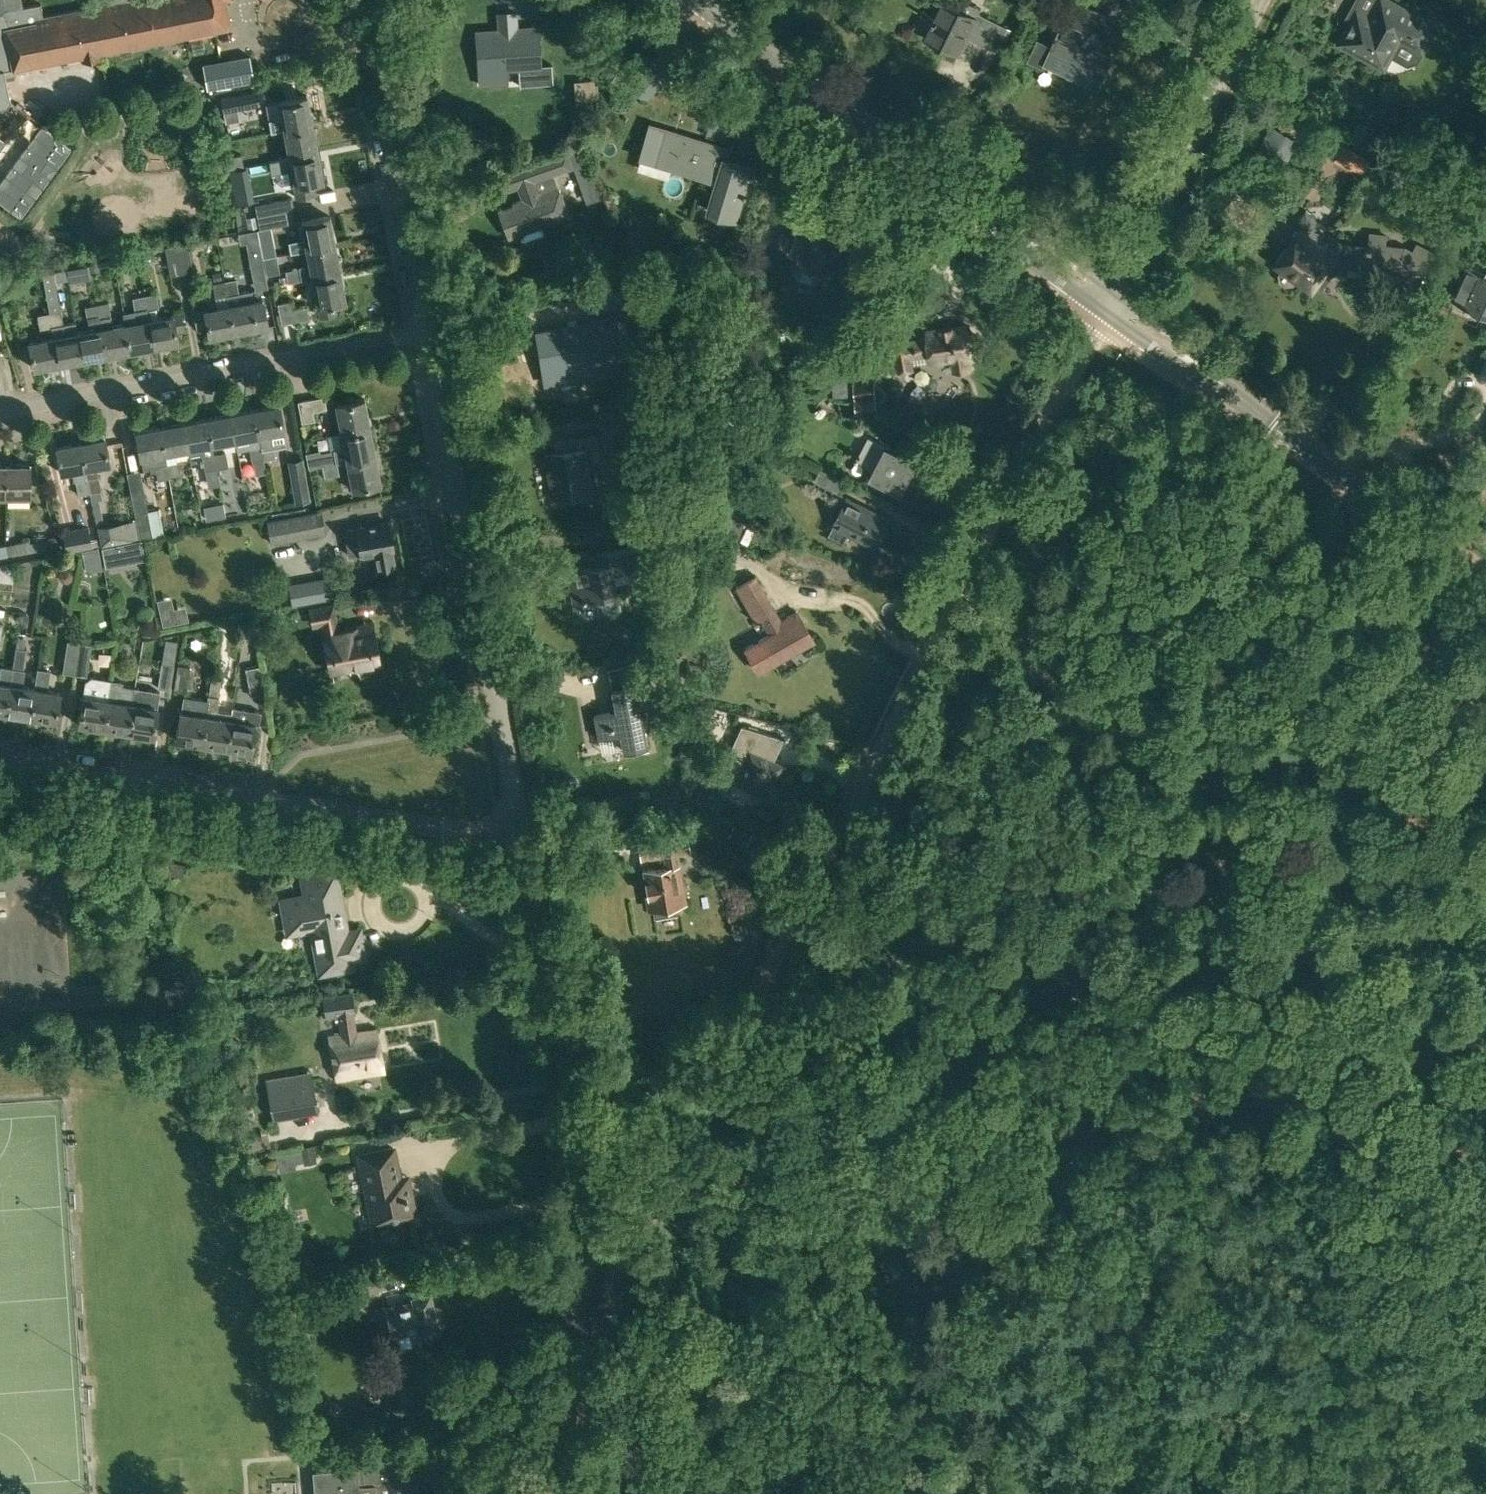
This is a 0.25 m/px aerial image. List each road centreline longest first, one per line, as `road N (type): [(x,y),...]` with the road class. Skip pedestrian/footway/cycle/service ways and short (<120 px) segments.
road 1 (track): [(1092,1493),(982,1461),(939,1419),(932,1335),(911,1305),(885,1279),(805,1237),(896,1196),(947,1156),(1094,1094),(1303,1101),(1457,1058),(1485,1059)]
road 2 (track): [(1485,1008),(1309,847),(1019,626),(968,567)]
road 3 (track): [(968,567),(665,1176)]
road 4 (residential): [(523,839),(0,760)]
road 5 (residential): [(523,839),(427,330)]
road 6 (residential): [(427,330),(0,412)]
road 7 (unclassified): [(586,1242),(575,1118),(523,839)]
road 8 (primary): [(976,204),(701,0)]
road 9 (residential): [(427,330),(366,0)]
road 10 (residential): [(1114,291),(1260,0)]
road 11 (primary): [(1485,580),(1228,390)]
road 12 (unclassified): [(555,1493),(586,1242)]
road 13 (track): [(1077,365),(968,567)]
road 14 (primary): [(976,204),(1102,313)]
road 15 (primary): [(1114,291),(976,204)]
road 16 (track): [(805,1237),(741,1202),(682,1138)]
road 17 (primary): [(1228,390),(1114,291)]
road 18 (primary): [(1102,313),(1228,390)]

